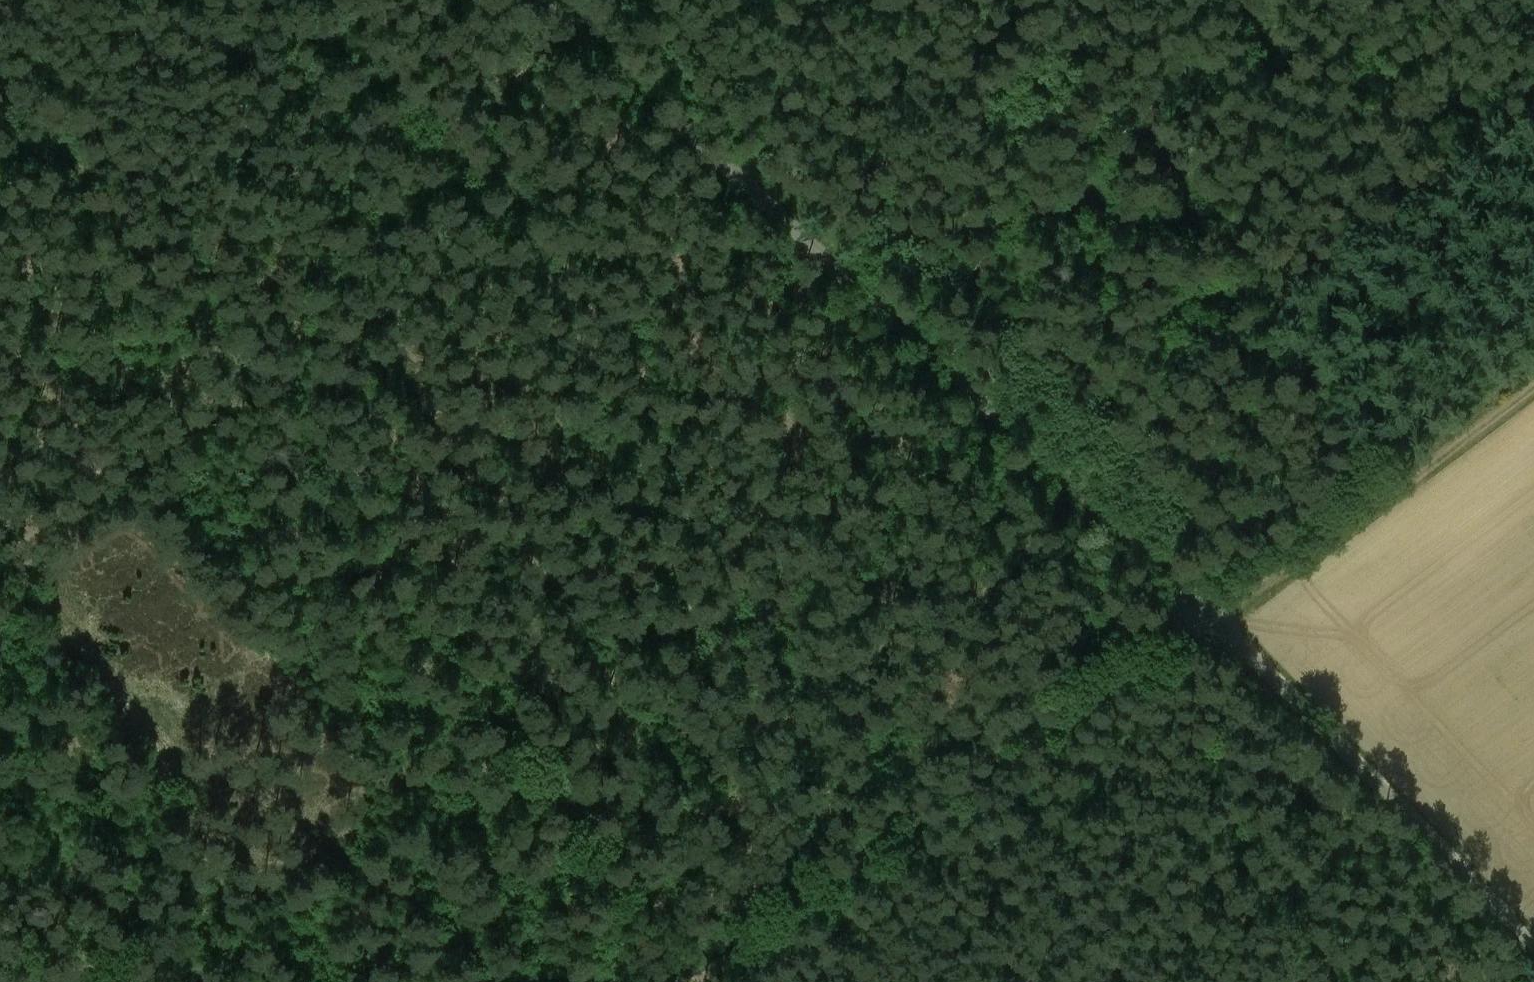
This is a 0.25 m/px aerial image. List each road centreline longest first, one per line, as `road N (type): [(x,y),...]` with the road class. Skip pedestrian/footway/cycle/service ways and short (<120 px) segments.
road 1 (unclassified): [(543,0),(1216,613),(1533,942)]
road 2 (track): [(704,981),(1281,572),(1533,379)]

